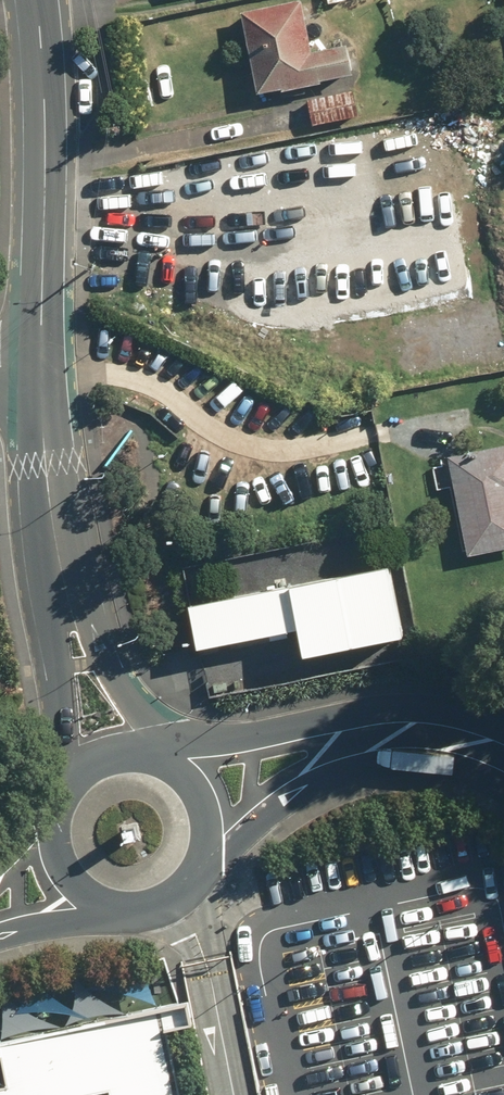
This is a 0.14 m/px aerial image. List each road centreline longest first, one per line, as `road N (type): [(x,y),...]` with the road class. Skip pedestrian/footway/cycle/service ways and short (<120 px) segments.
road 1 (unclassified): [(175,761),(204,794),(210,846),(199,871),(156,902),(105,900),(67,868),(56,820),(74,777)]
road 2 (residential): [(36,0),(45,157),(37,360)]
road 3 (unclassified): [(56,548),(127,701),(175,761)]
road 4 (unclassified): [(74,777),(51,627),(56,548)]
road 5 (unclassified): [(37,360),(56,548)]

